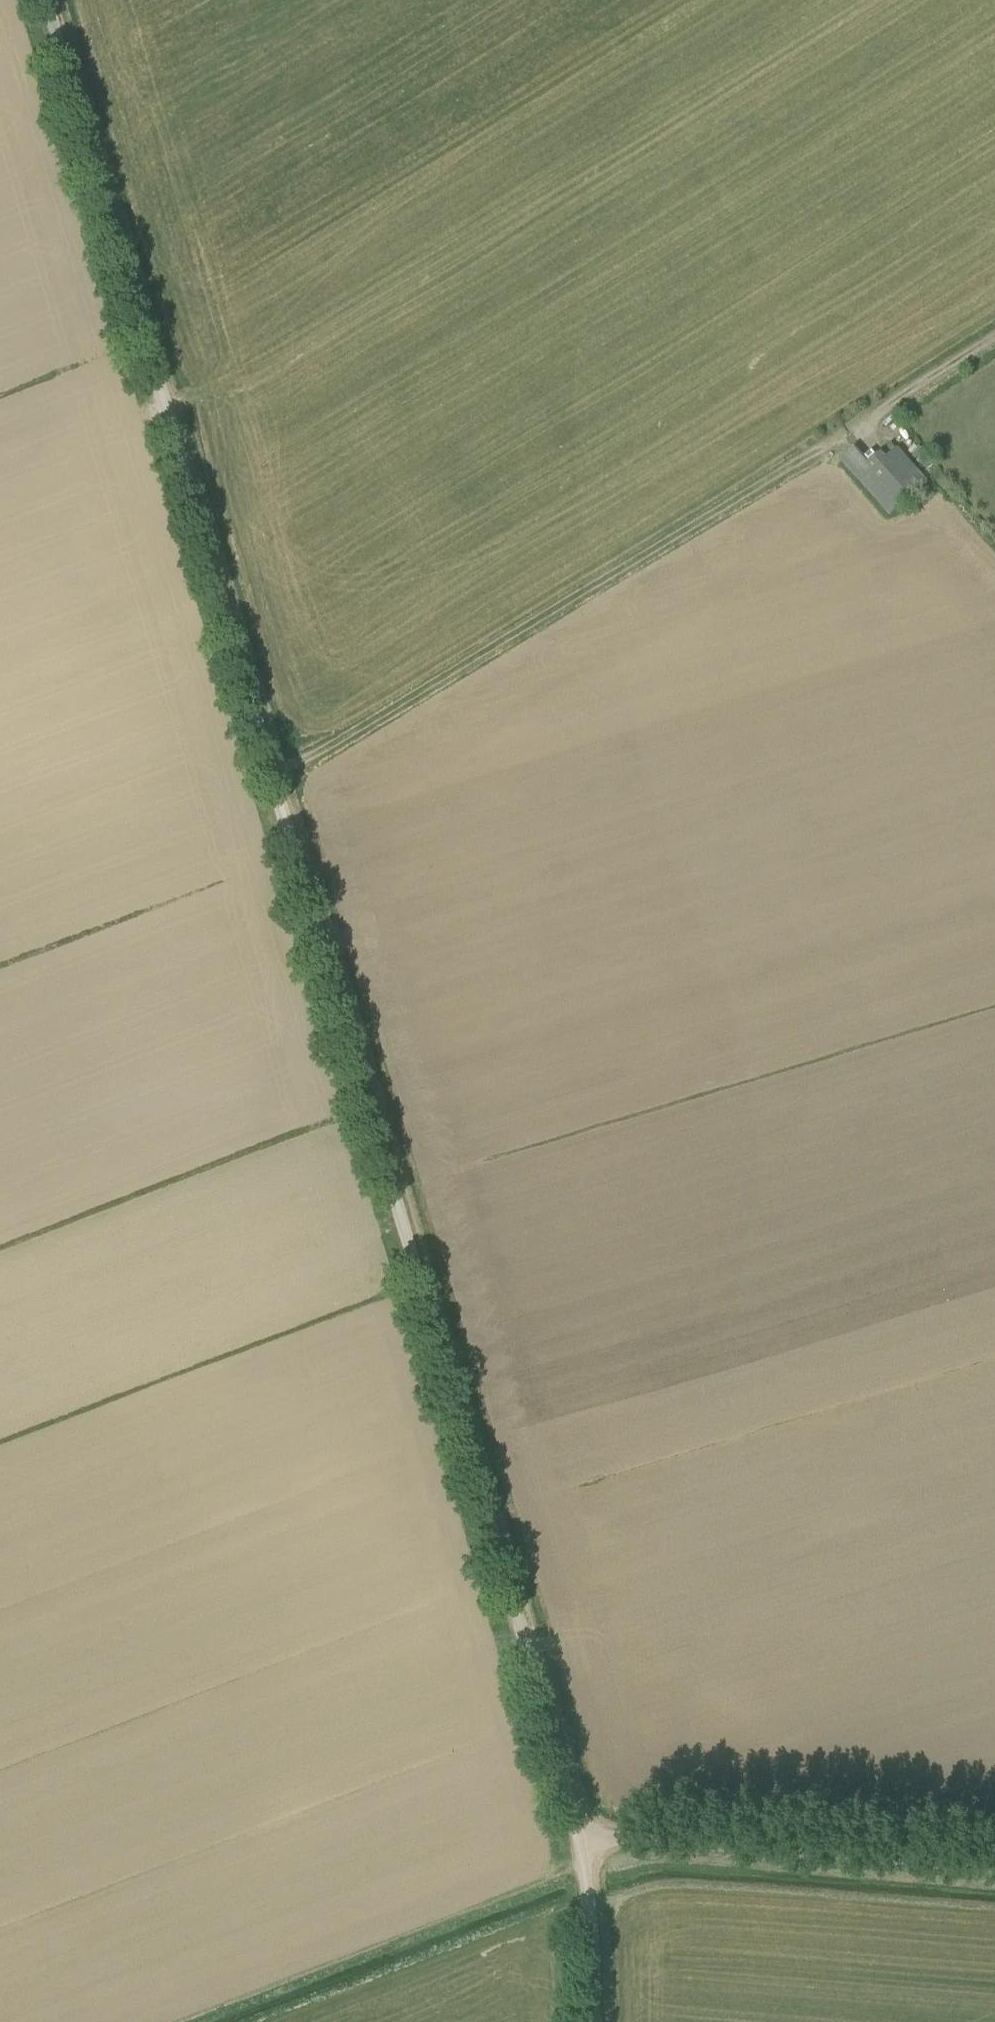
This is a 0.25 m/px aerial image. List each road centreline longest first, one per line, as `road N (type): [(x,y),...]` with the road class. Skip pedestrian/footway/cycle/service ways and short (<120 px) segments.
road 1 (unclassified): [(585,1849),(46,0)]
road 2 (track): [(275,772),(744,497),(994,334)]
road 3 (unclassified): [(994,1870),(634,1840),(585,1849)]
road 4 (unclassified): [(592,2021),(585,1849)]

